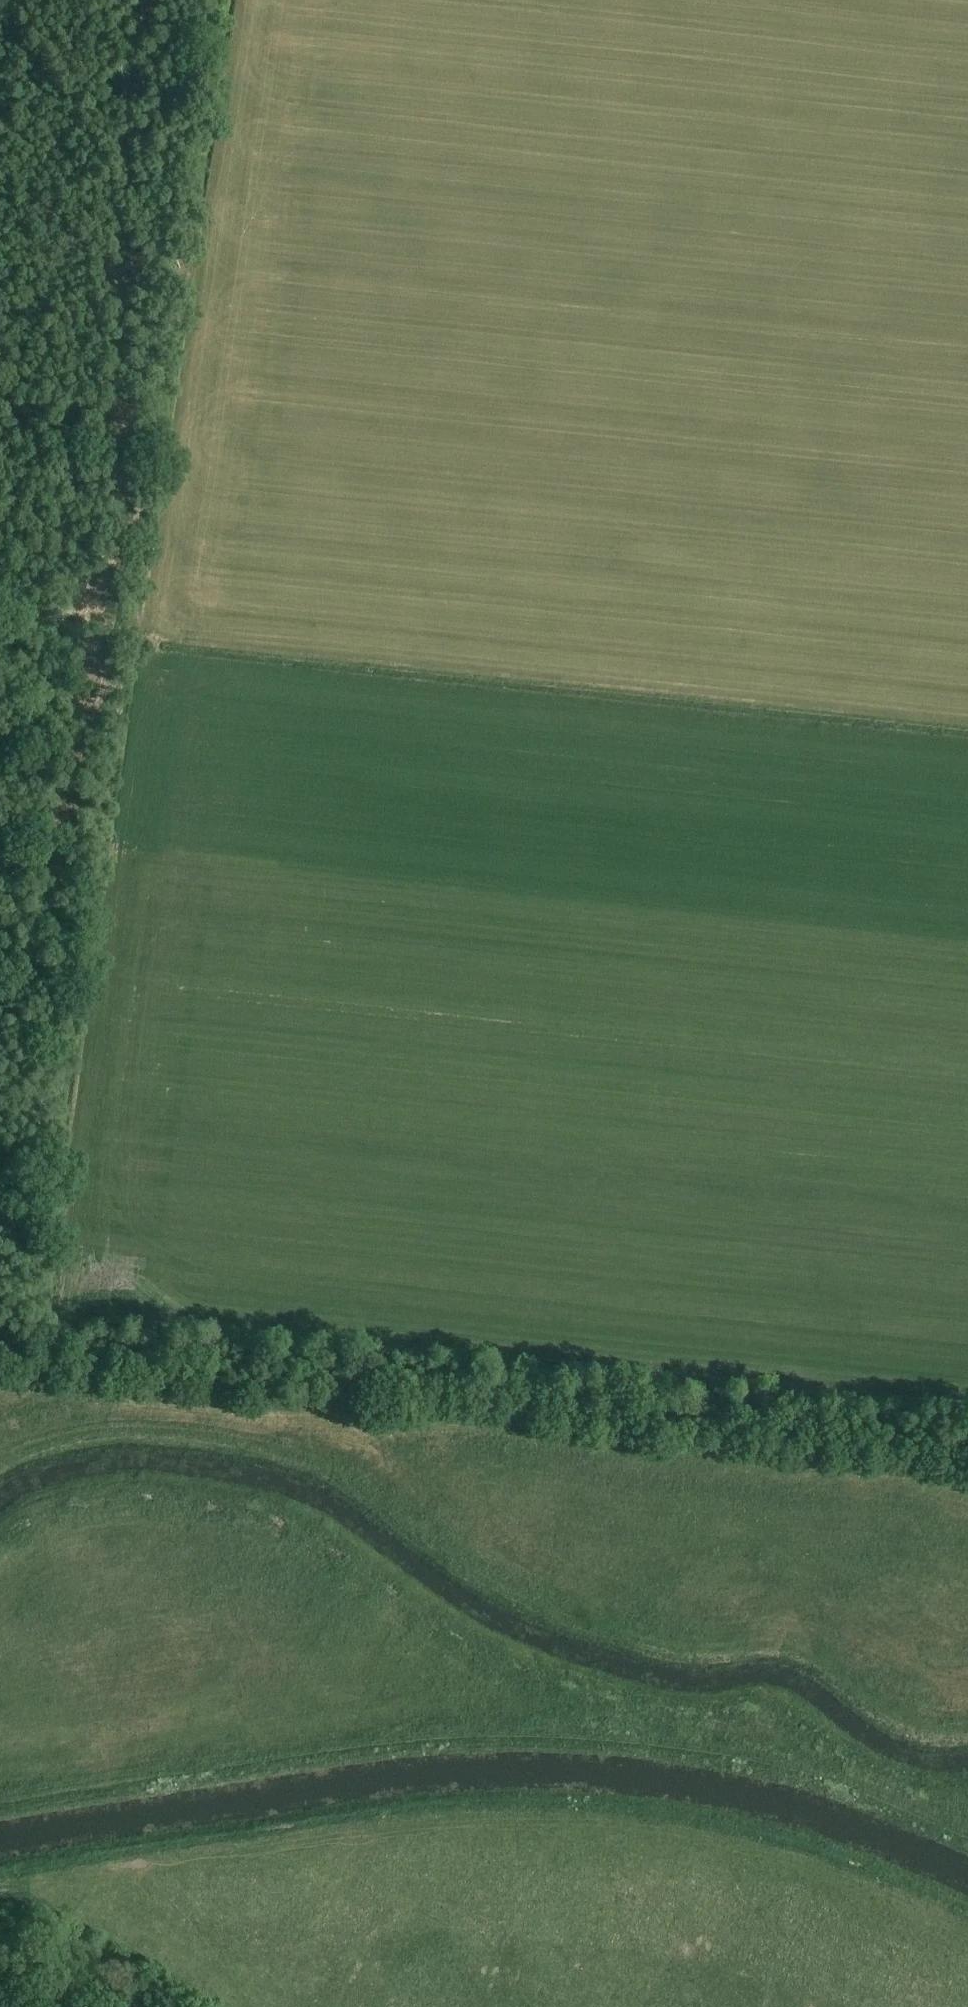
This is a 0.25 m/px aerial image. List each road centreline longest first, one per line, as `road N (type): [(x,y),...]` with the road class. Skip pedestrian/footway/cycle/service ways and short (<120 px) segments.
road 1 (track): [(0,1798),(336,1745),(531,1730),(697,1745),(808,1767),(967,1835)]

